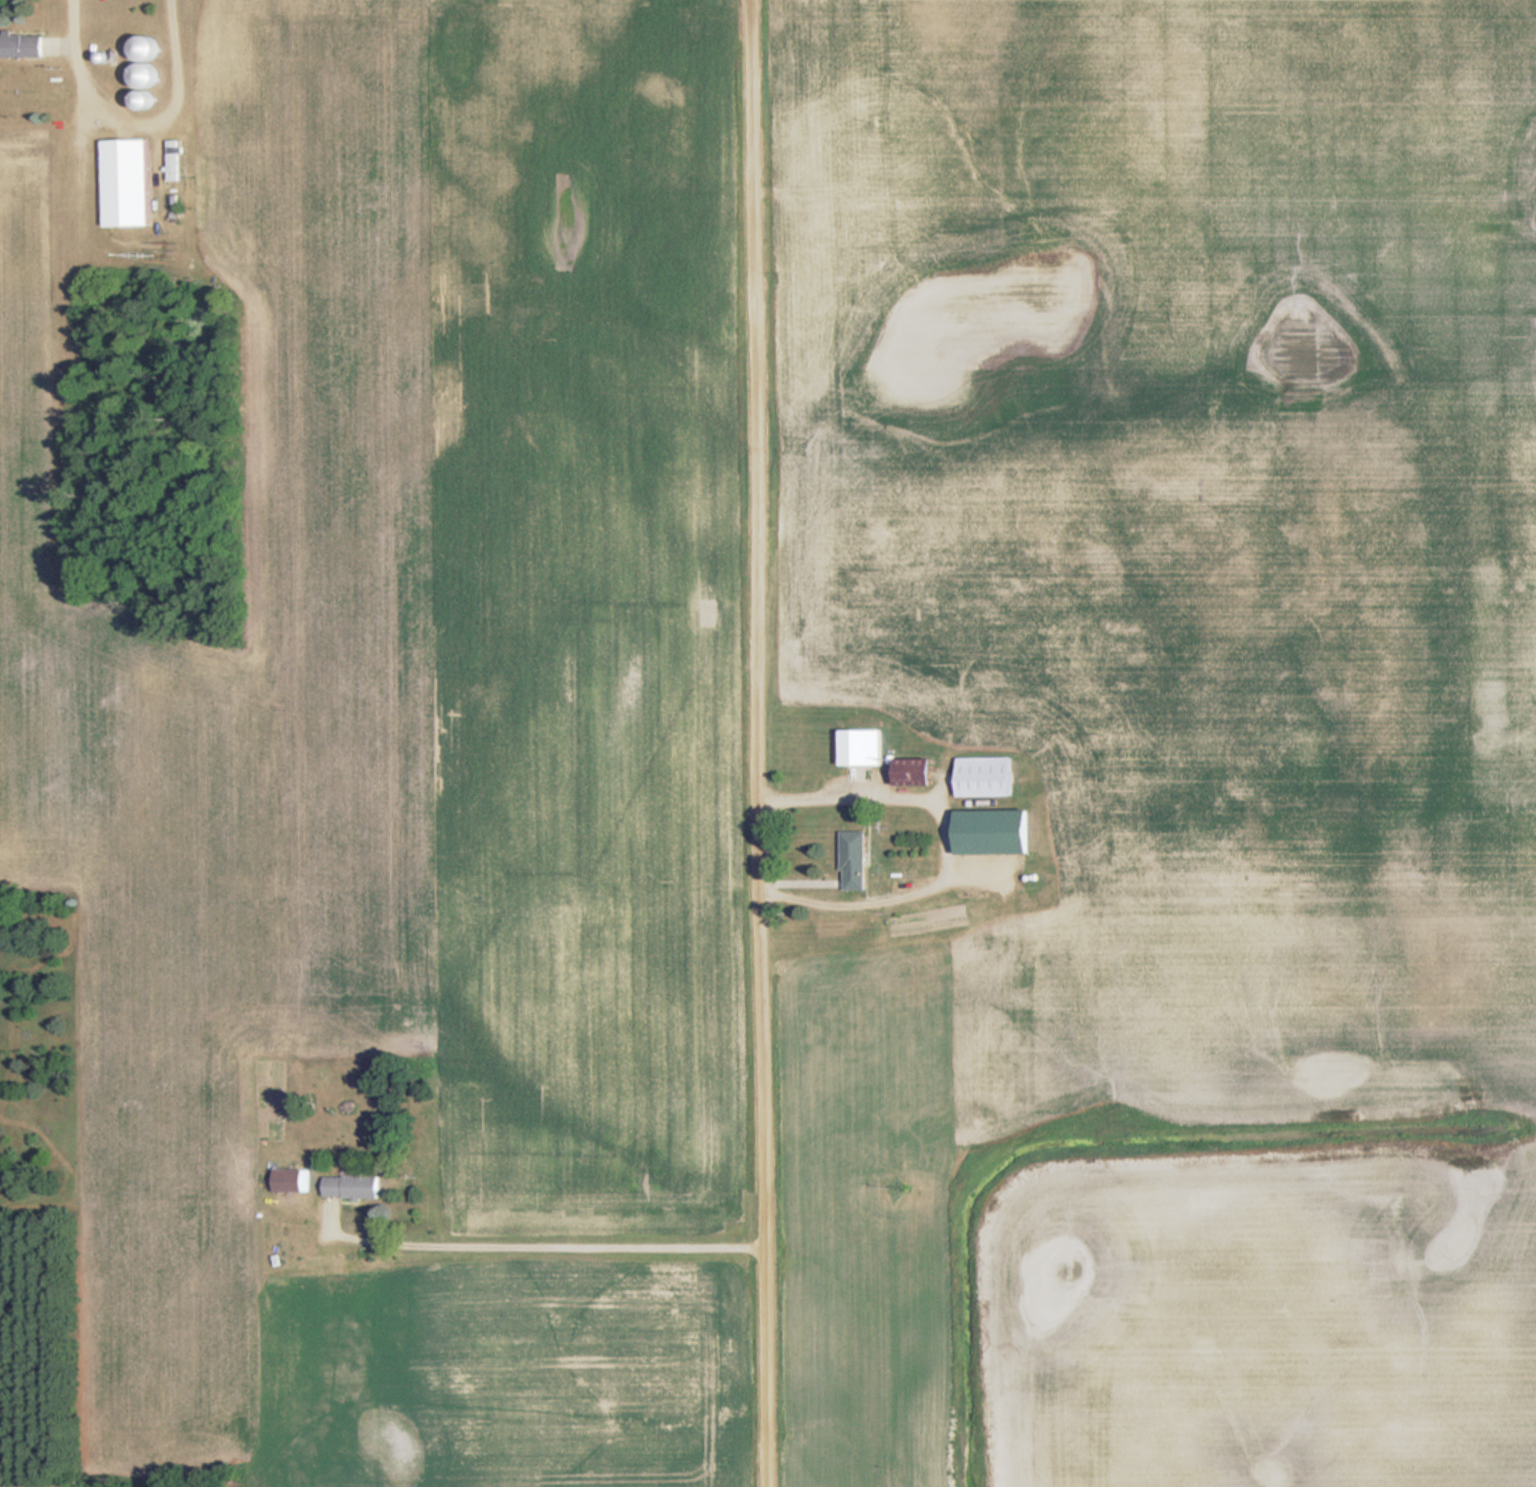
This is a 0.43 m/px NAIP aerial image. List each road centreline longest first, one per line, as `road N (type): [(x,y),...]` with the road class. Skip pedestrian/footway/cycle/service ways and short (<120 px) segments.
road 1 (residential): [(774,1486),(755,0)]

